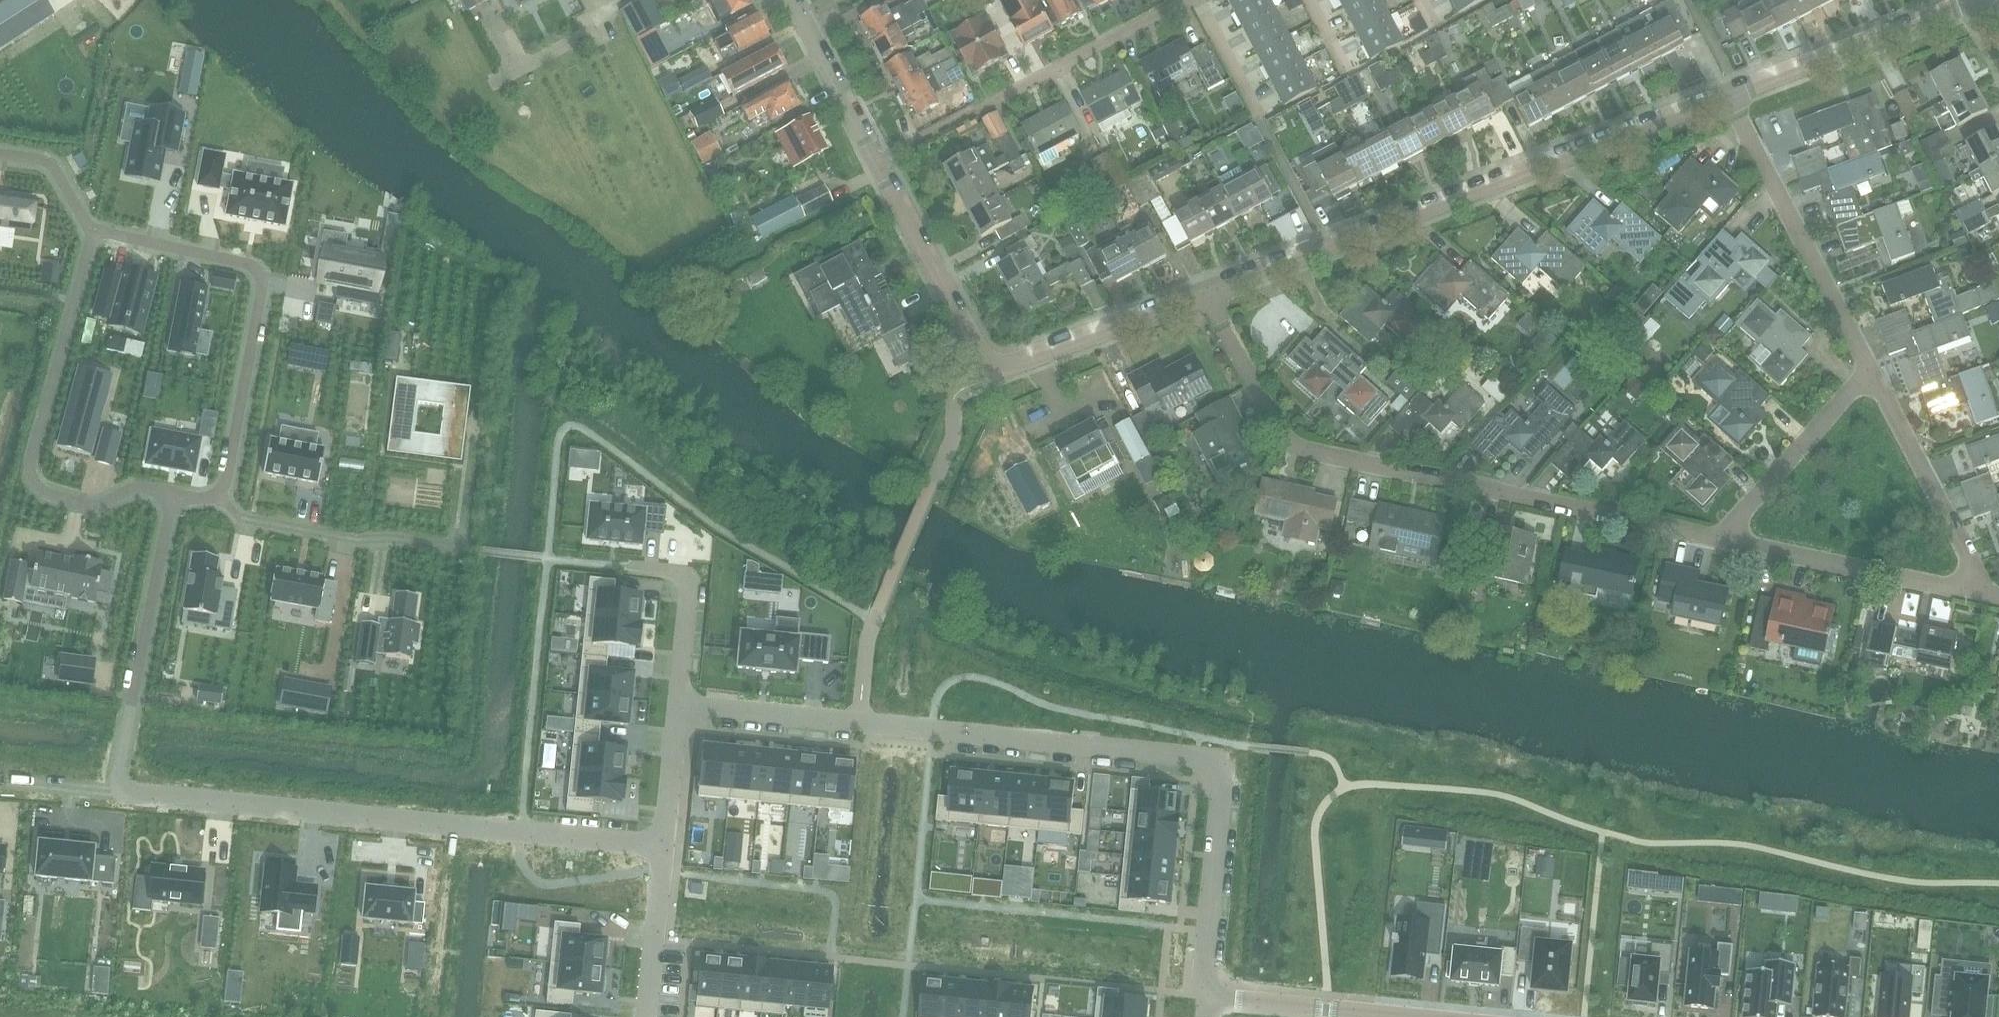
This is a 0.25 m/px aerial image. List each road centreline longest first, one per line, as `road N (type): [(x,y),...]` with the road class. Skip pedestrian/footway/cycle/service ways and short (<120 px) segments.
road 1 (residential): [(678,708),(1220,764),(1206,999)]
road 2 (residential): [(1721,538),(1299,448),(1277,431),(1209,294)]
road 3 (unclassified): [(1209,294),(1731,97)]
road 4 (residential): [(116,795),(665,845)]
road 5 (residential): [(992,373),(792,0)]
road 6 (residential): [(94,231),(32,477),(45,493),(85,506),(139,488),(173,497)]
road 7 (residential): [(220,498),(262,278),(248,264),(94,231)]
road 8 (residential): [(1870,369),(1731,97)]
road 9 (residential): [(173,497),(116,795)]
road 10 (residential): [(678,708),(690,574),(548,558)]
road 11 (residential): [(1985,593),(1721,538)]
road 12 (residential): [(471,550),(243,518),(220,498)]
road 13 (unclassified): [(1731,97),(1970,0)]
road 14 (residential): [(1985,593),(1870,369)]
road 15 (unclassified): [(992,373),(1209,294)]
road 16 (residential): [(1721,538),(1870,369)]
road 17 (residential): [(646,1016),(665,845)]
road 18 (residential): [(1375,1016),(1206,999)]
road 19 (residential): [(665,845),(678,708)]
road 20 (residential): [(1260,119),(1199,0)]
road 21 (residential): [(0,155),(48,162),(94,231)]

